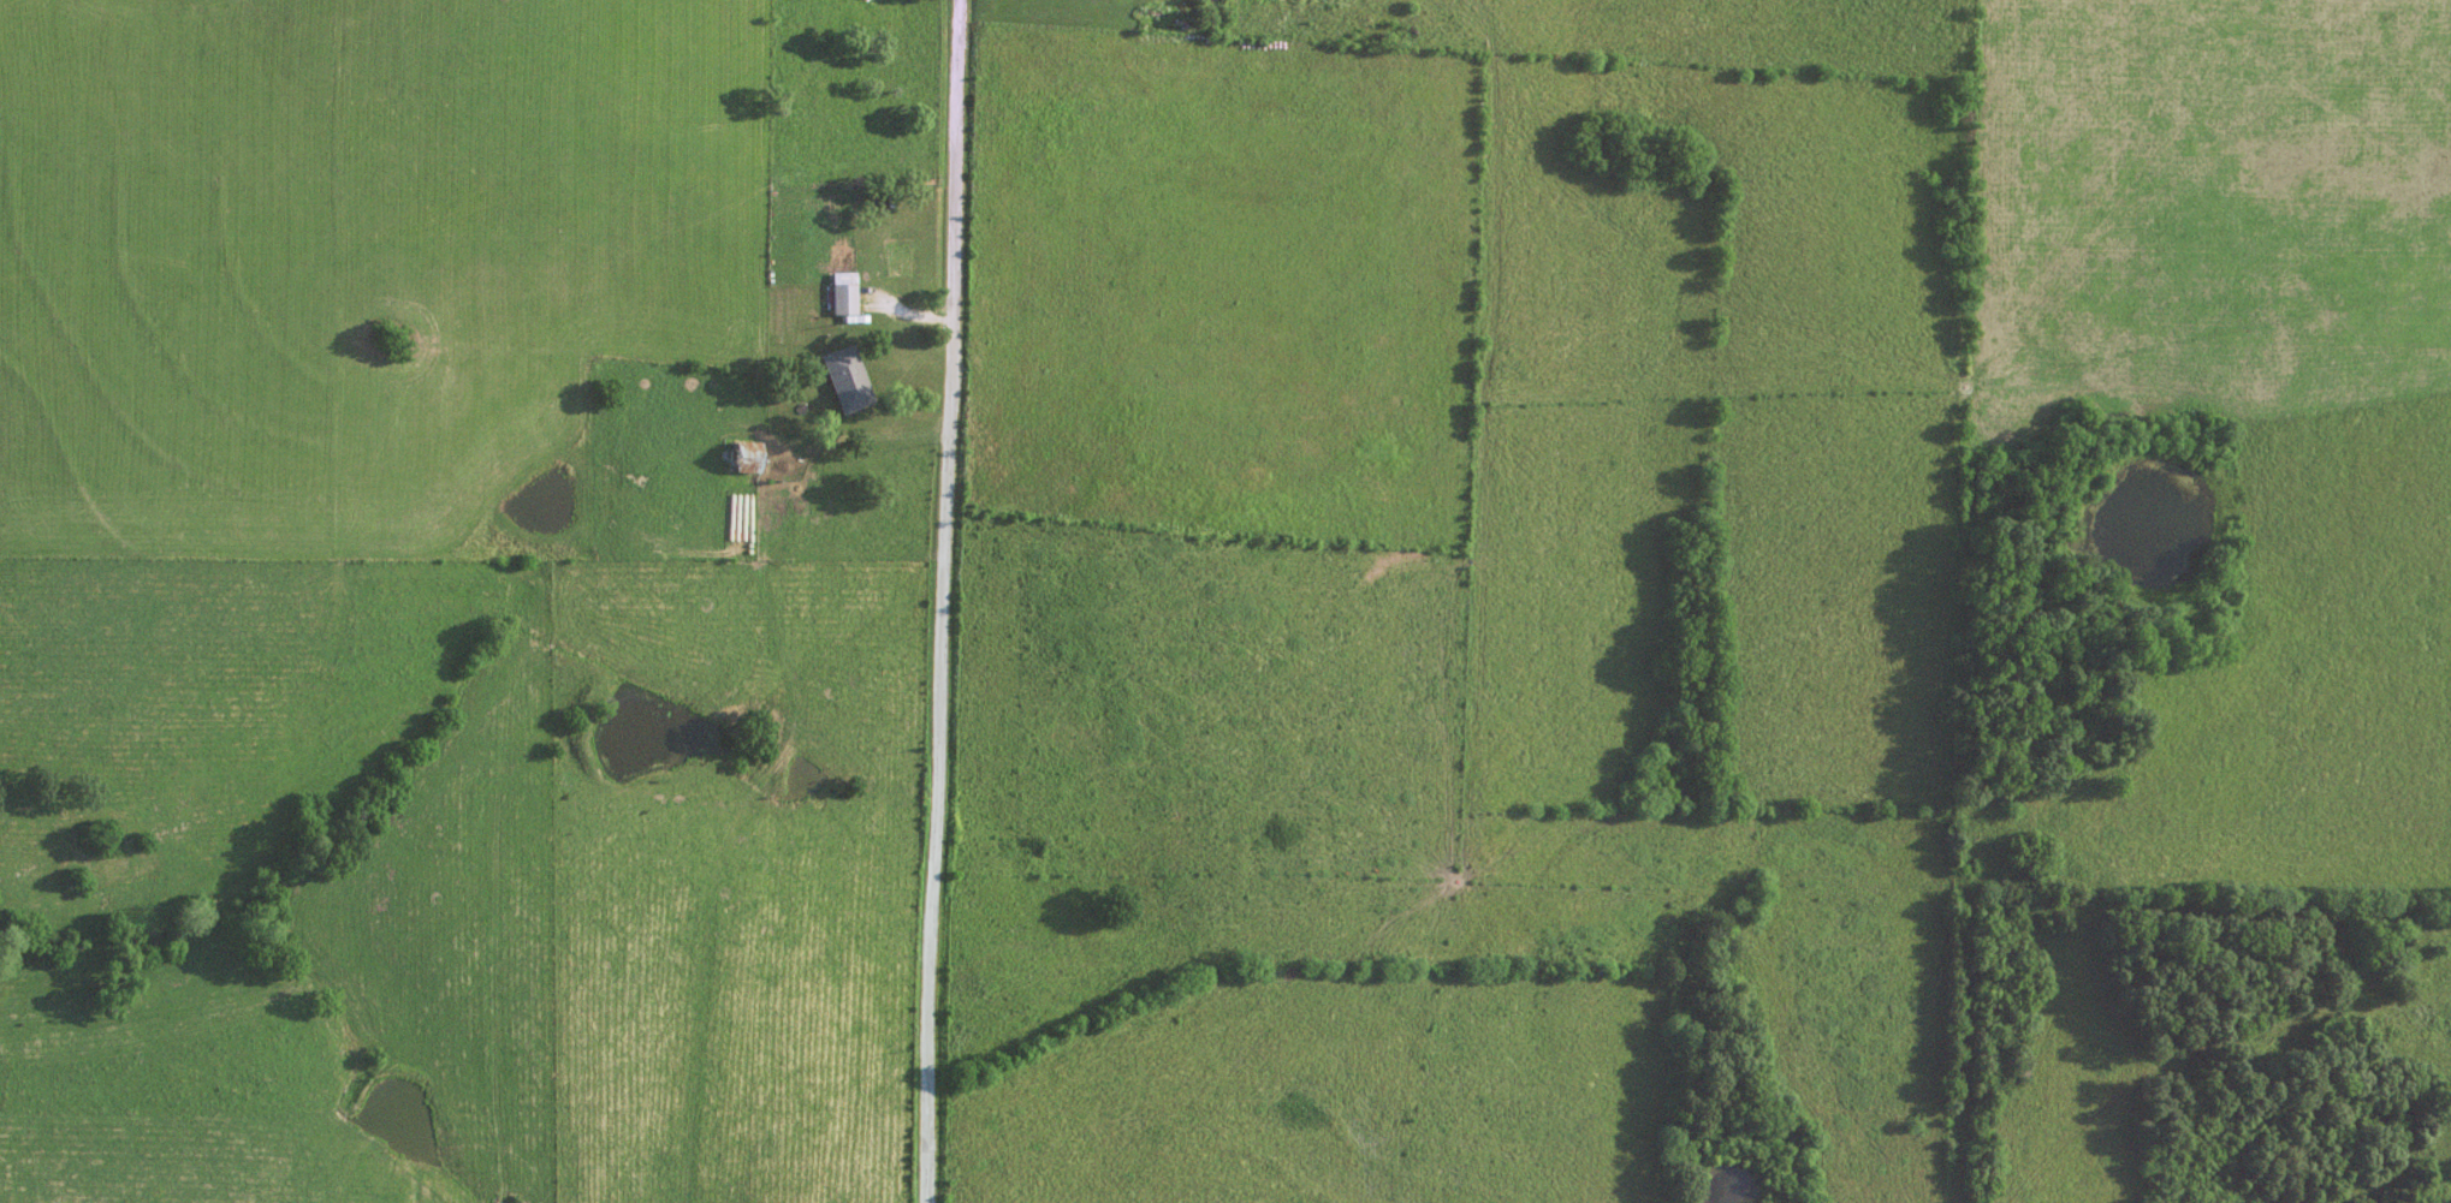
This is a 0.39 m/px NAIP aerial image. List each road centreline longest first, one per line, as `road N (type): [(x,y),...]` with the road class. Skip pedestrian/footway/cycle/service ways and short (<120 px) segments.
road 1 (residential): [(930,1202),(964,0)]

